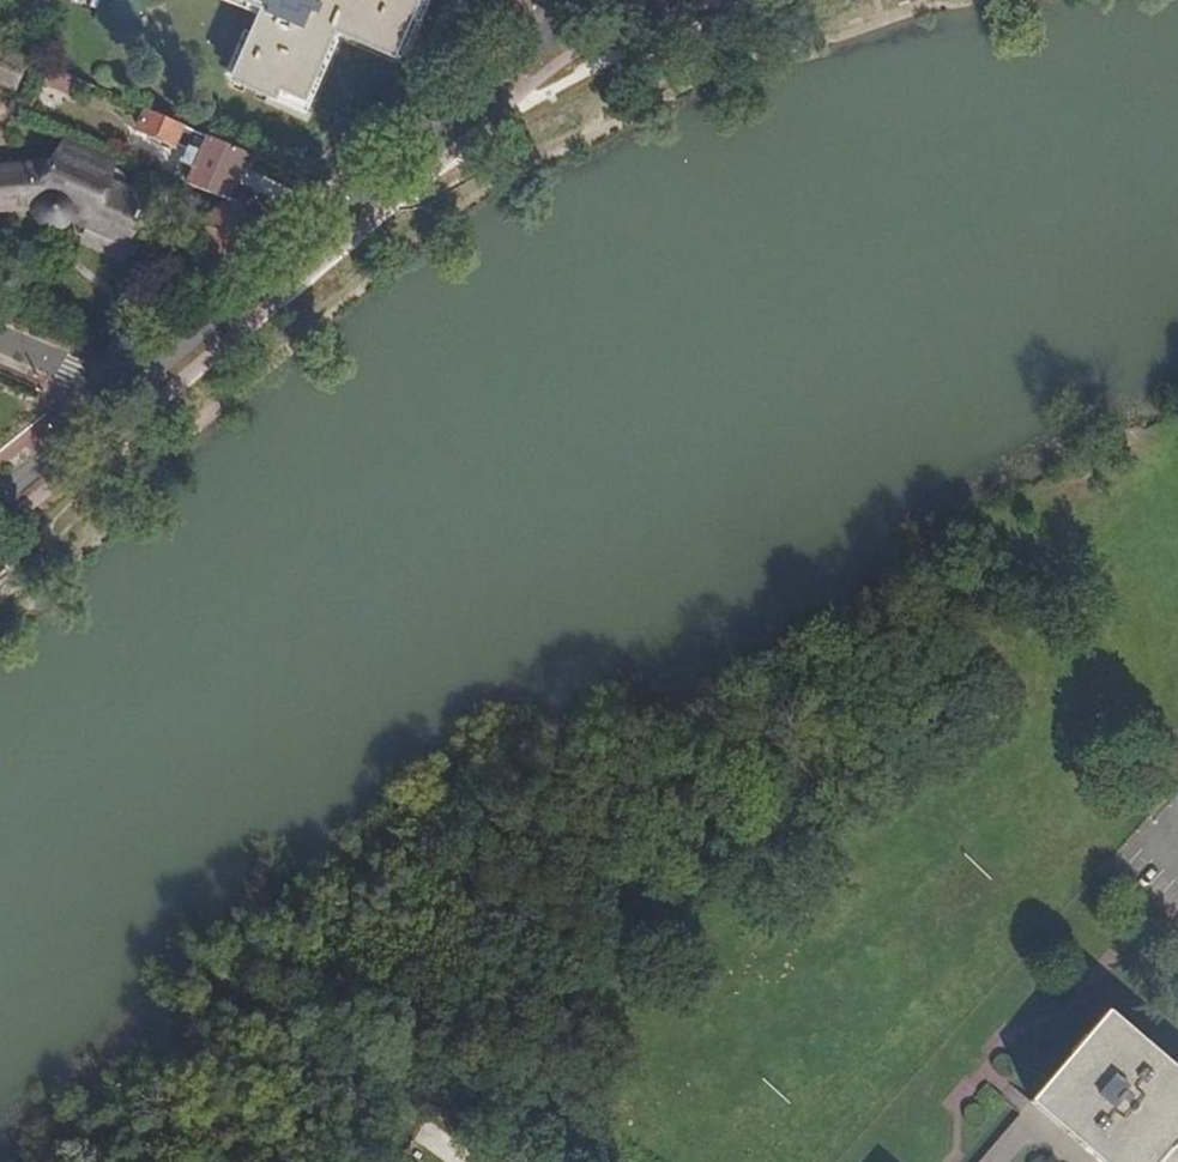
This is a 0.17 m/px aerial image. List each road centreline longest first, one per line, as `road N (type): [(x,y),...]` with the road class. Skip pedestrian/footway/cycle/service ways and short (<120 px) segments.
road 1 (residential): [(93,383),(162,366),(513,71),(574,7)]
road 2 (residential): [(0,498),(47,460),(93,383)]

